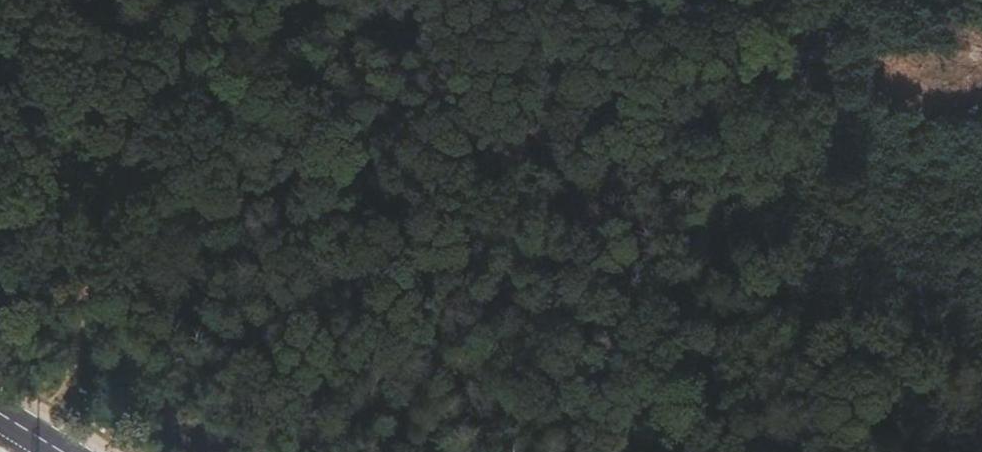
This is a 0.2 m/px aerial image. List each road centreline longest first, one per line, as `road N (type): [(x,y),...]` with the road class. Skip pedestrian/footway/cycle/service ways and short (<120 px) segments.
road 1 (track): [(59,451),(152,158),(199,77),(276,0)]

